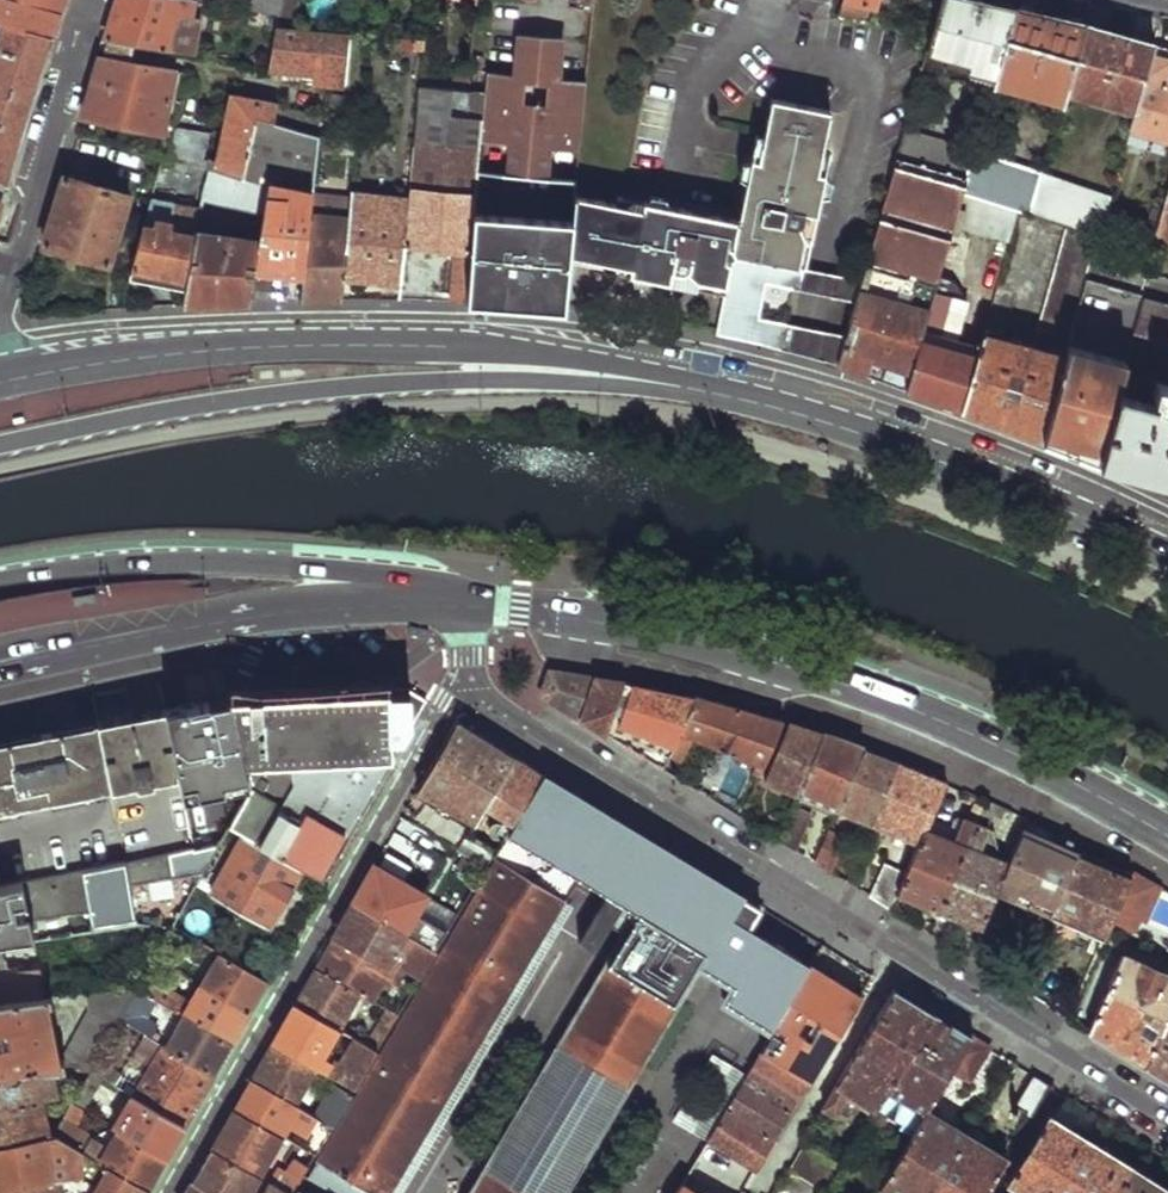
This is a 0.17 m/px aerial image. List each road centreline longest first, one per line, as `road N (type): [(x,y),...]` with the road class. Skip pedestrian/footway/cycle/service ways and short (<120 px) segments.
road 1 (residential): [(1167,1119),(471,692)]
road 2 (primary): [(0,379),(245,345),(363,341),(549,355),(746,400)]
road 3 (primary): [(0,446),(295,392),(486,378),(746,400)]
road 4 (primary): [(1167,833),(893,698),(634,626),(467,607)]
road 5 (residential): [(168,1192),(425,745),(449,706),(471,692)]
road 6 (primary): [(467,607),(352,572),(252,563),(98,568),(0,584)]
road 7 (primary): [(467,607),(282,613),(0,667)]
road 8 (primary): [(746,400),(964,469),(1167,554)]
road 9 (residential): [(0,291),(90,0)]

